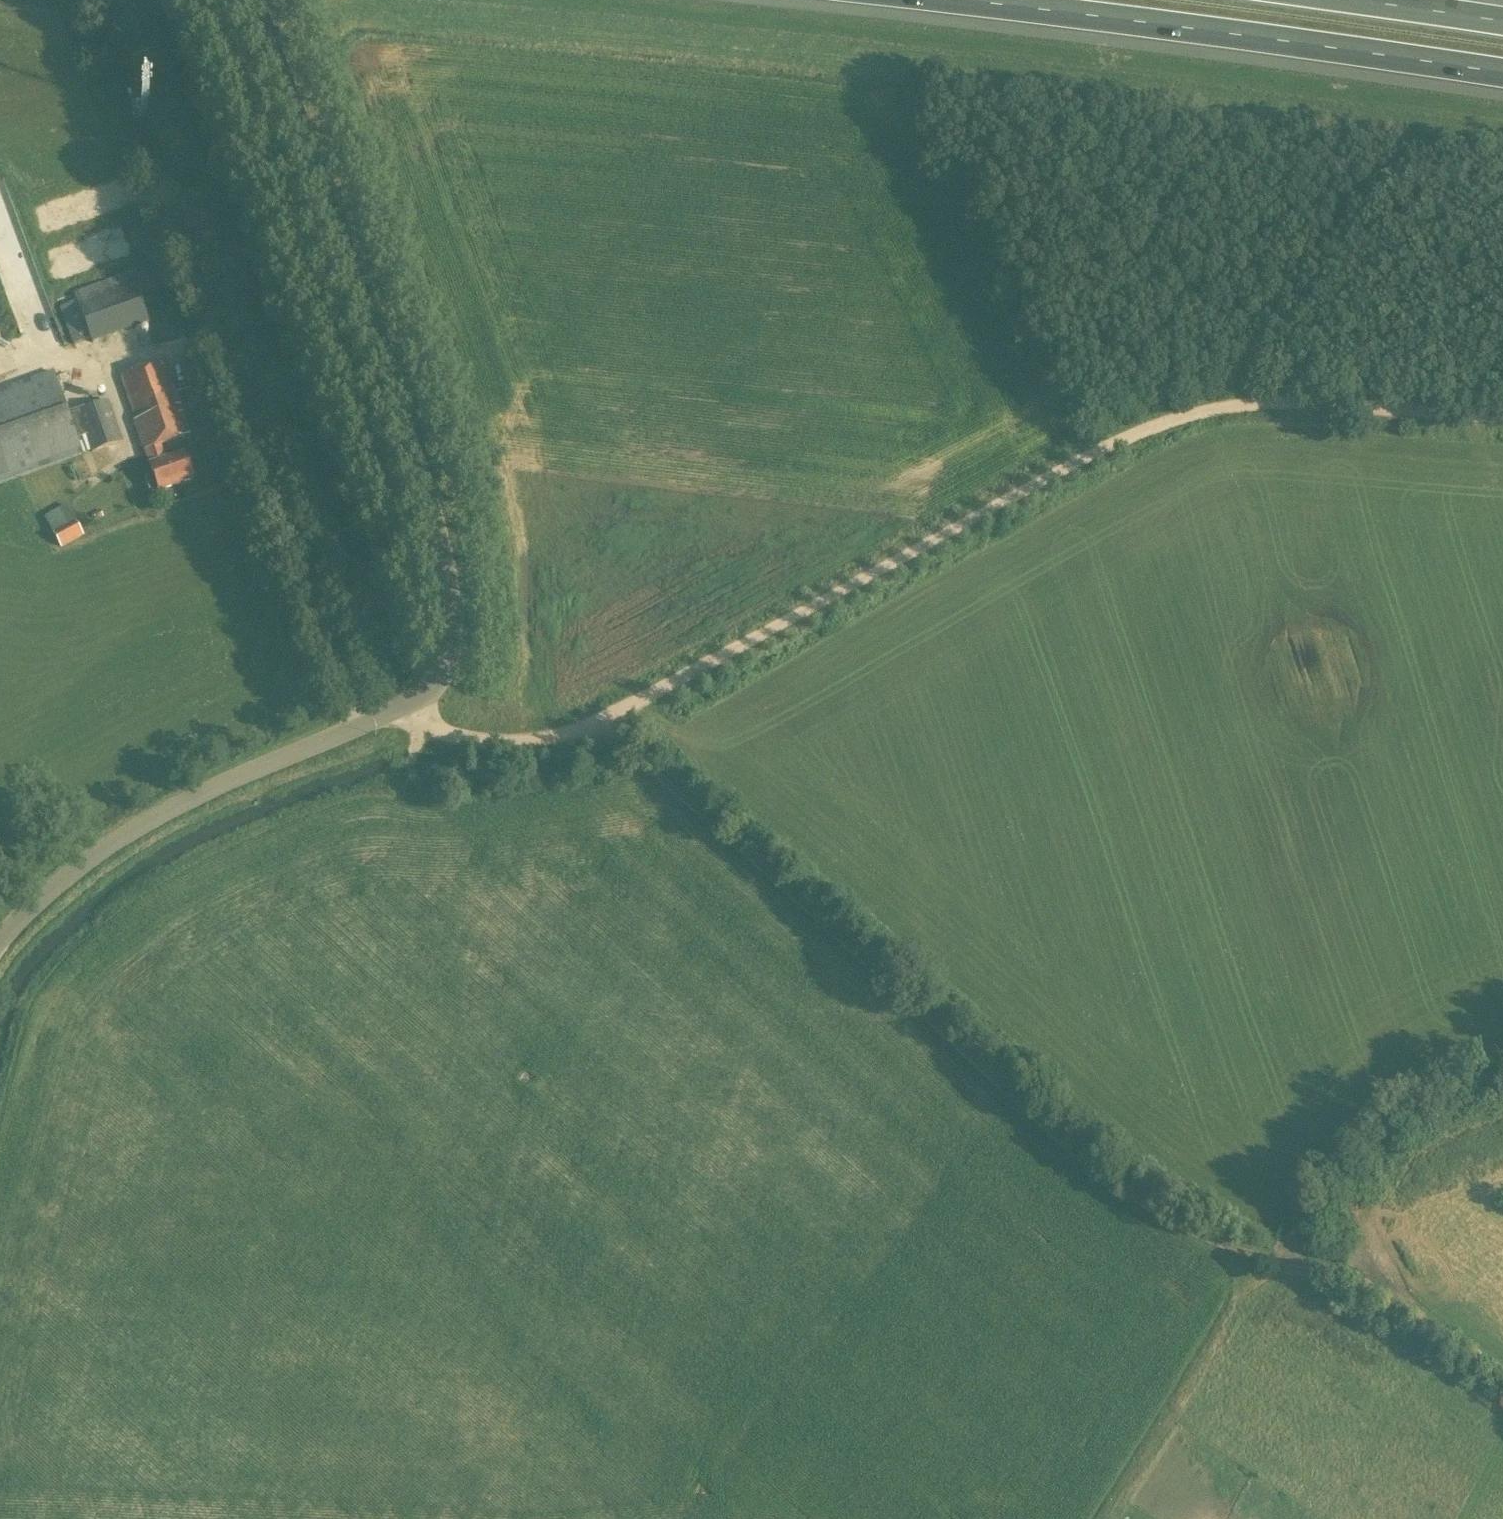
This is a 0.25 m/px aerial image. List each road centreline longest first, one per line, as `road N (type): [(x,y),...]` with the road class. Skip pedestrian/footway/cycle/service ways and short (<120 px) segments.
road 1 (unclassified): [(0,943),(39,899),(115,841),(414,703),(450,660),(452,617),(426,502),(246,0)]
road 2 (track): [(467,736),(538,740),(582,731),(1162,425),(1263,404),(1502,418)]
road 3 (motorway): [(974,0),(1502,75)]
road 4 (motorway): [(1502,22),(1359,0)]

